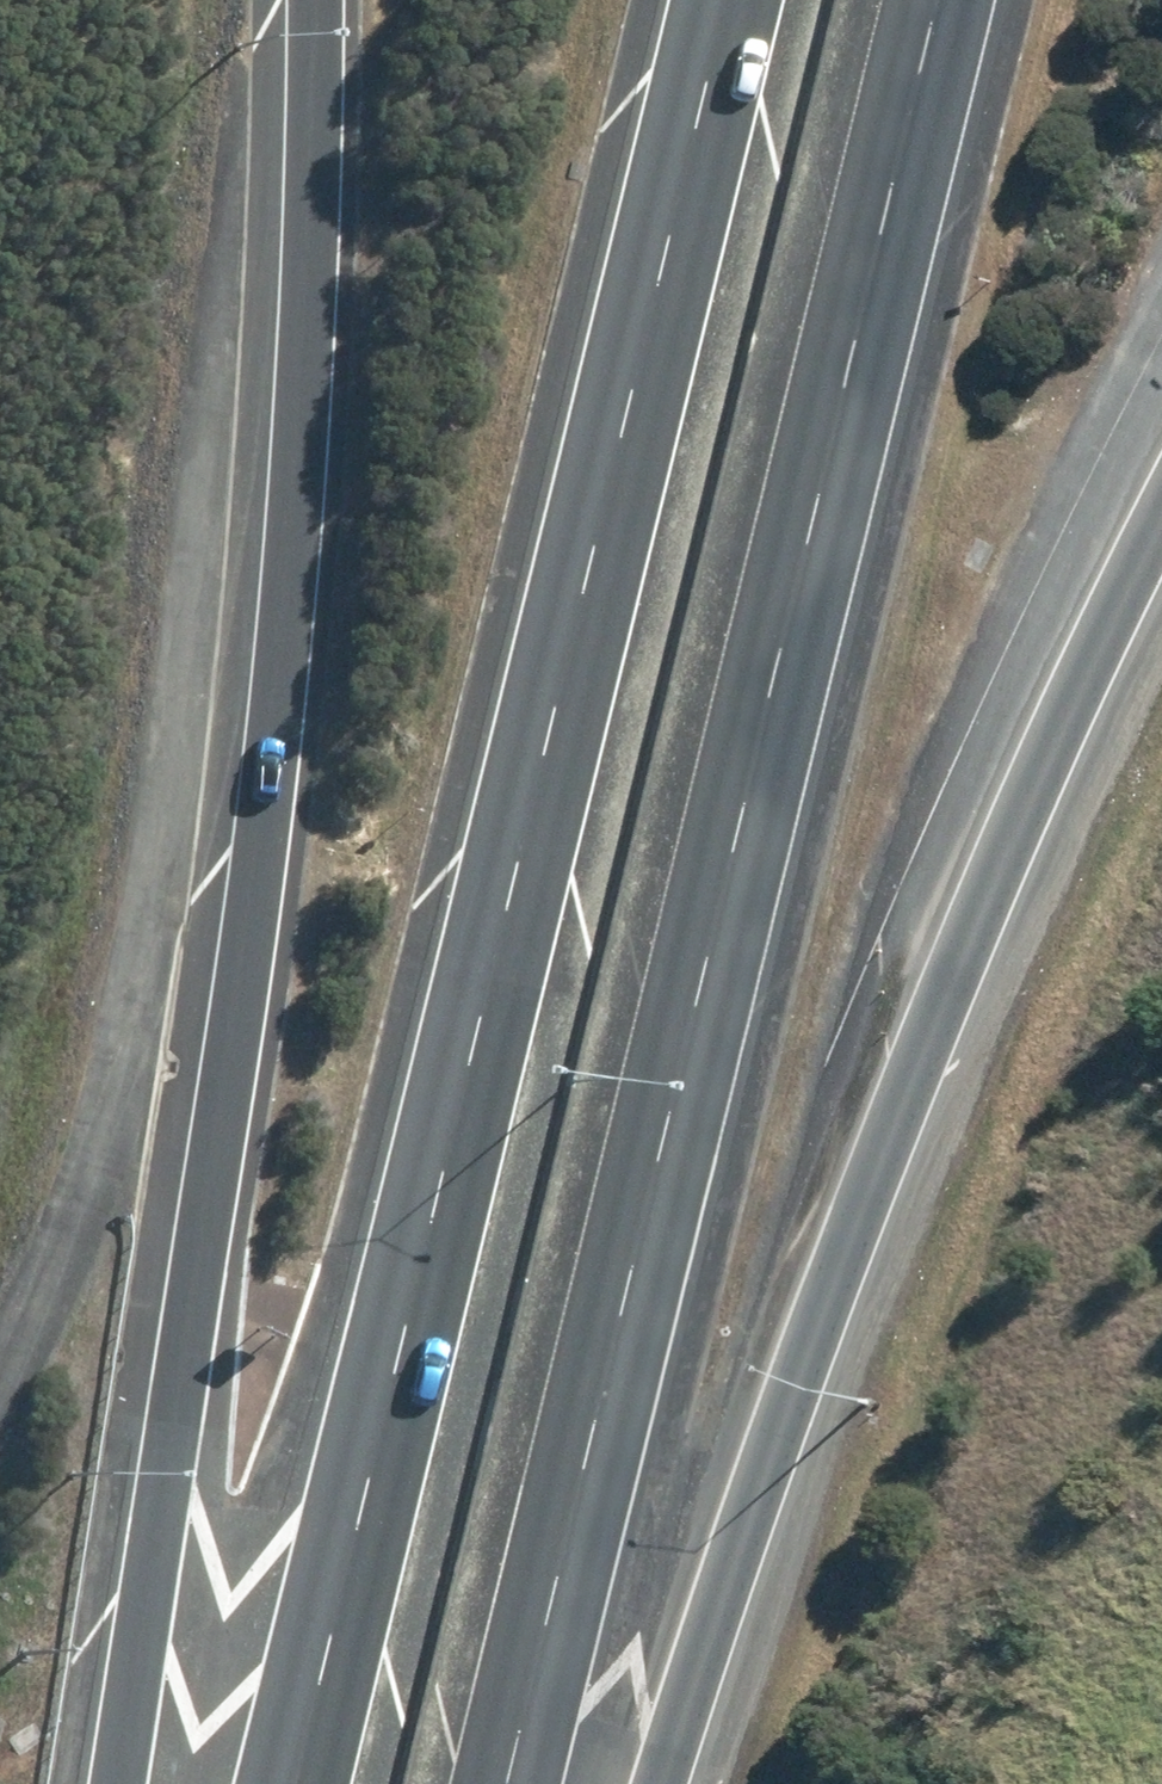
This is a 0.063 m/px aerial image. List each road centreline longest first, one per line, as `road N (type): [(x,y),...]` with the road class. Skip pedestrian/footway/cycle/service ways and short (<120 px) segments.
road 1 (motorway): [(943,0),(504,1783)]
road 2 (motorway): [(297,1783),(725,0)]
road 3 (motorway): [(123,1783),(201,1275),(270,733),(316,175),(312,0)]
road 4 (motorway): [(1161,457),(1058,650),(882,1088),(721,1529),(645,1783)]
road 5 (track): [(0,1322),(37,1250),(133,965),(299,426)]

